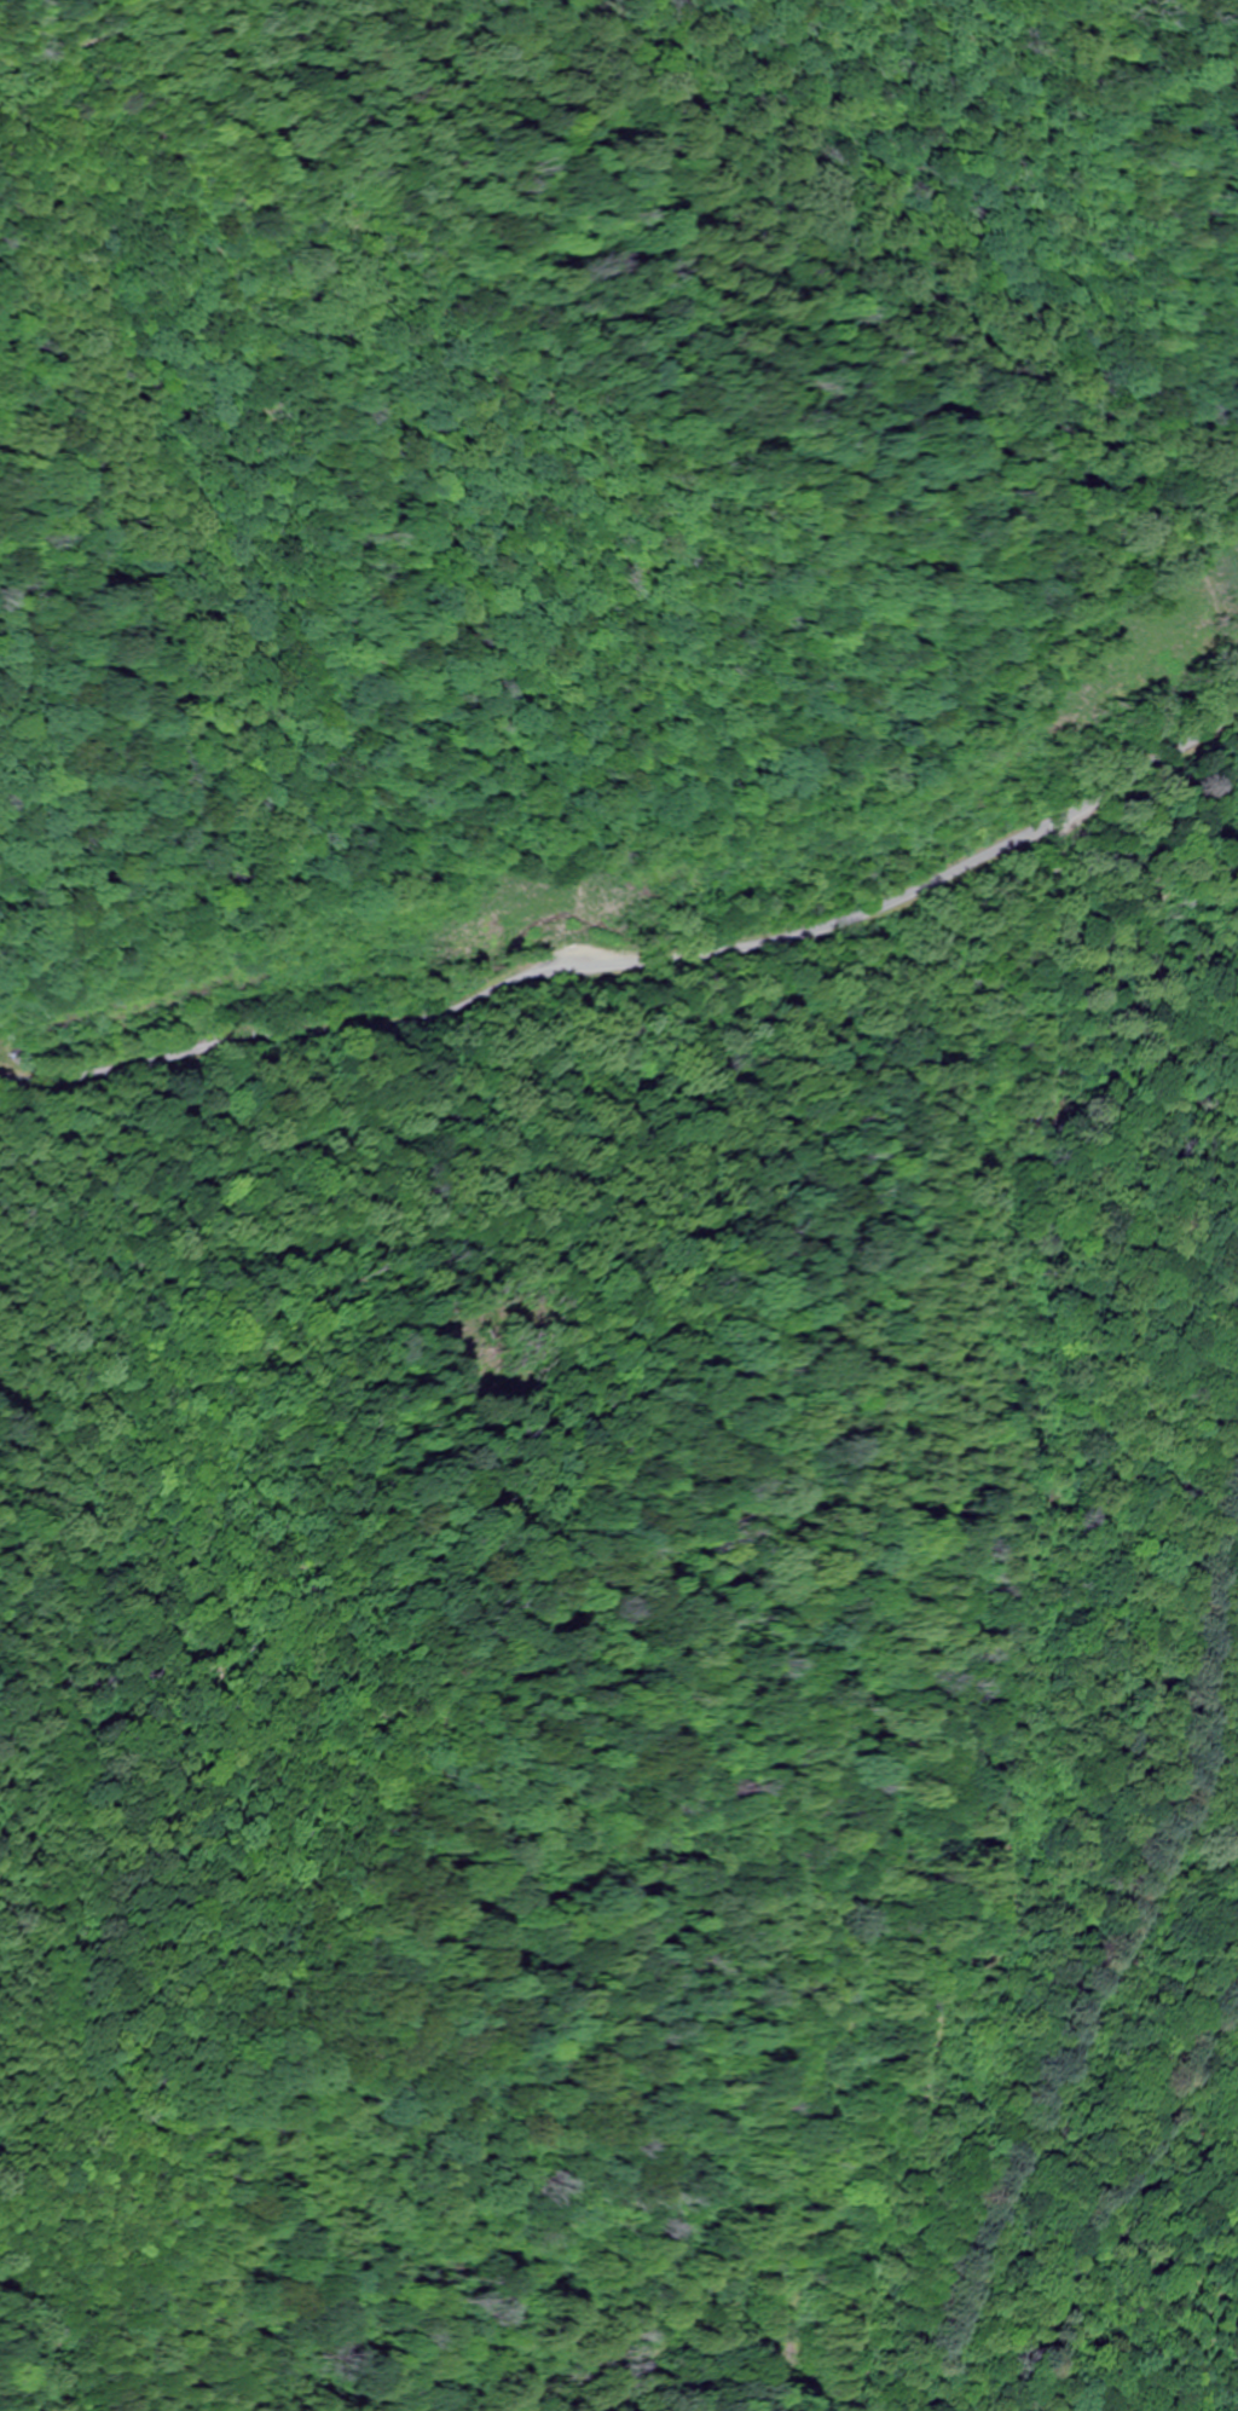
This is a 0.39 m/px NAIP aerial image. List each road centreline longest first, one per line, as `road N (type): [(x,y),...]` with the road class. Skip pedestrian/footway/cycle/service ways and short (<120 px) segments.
road 1 (track): [(1058,820),(1040,1072),(1001,1203),(1032,1492),(1000,1621),(984,1758),(997,1912),(944,2004),(919,2115),(869,2243),(856,2325),(856,2410)]
road 2 (residential): [(0,1080),(79,1081),(247,1037),(415,1023),(567,960),(702,956),(780,943),(948,877),(1138,777),(1237,710)]
road 3 (track): [(0,2248),(50,2263),(69,2288),(68,2410)]
road 4 (track): [(0,107),(56,128),(120,0)]

